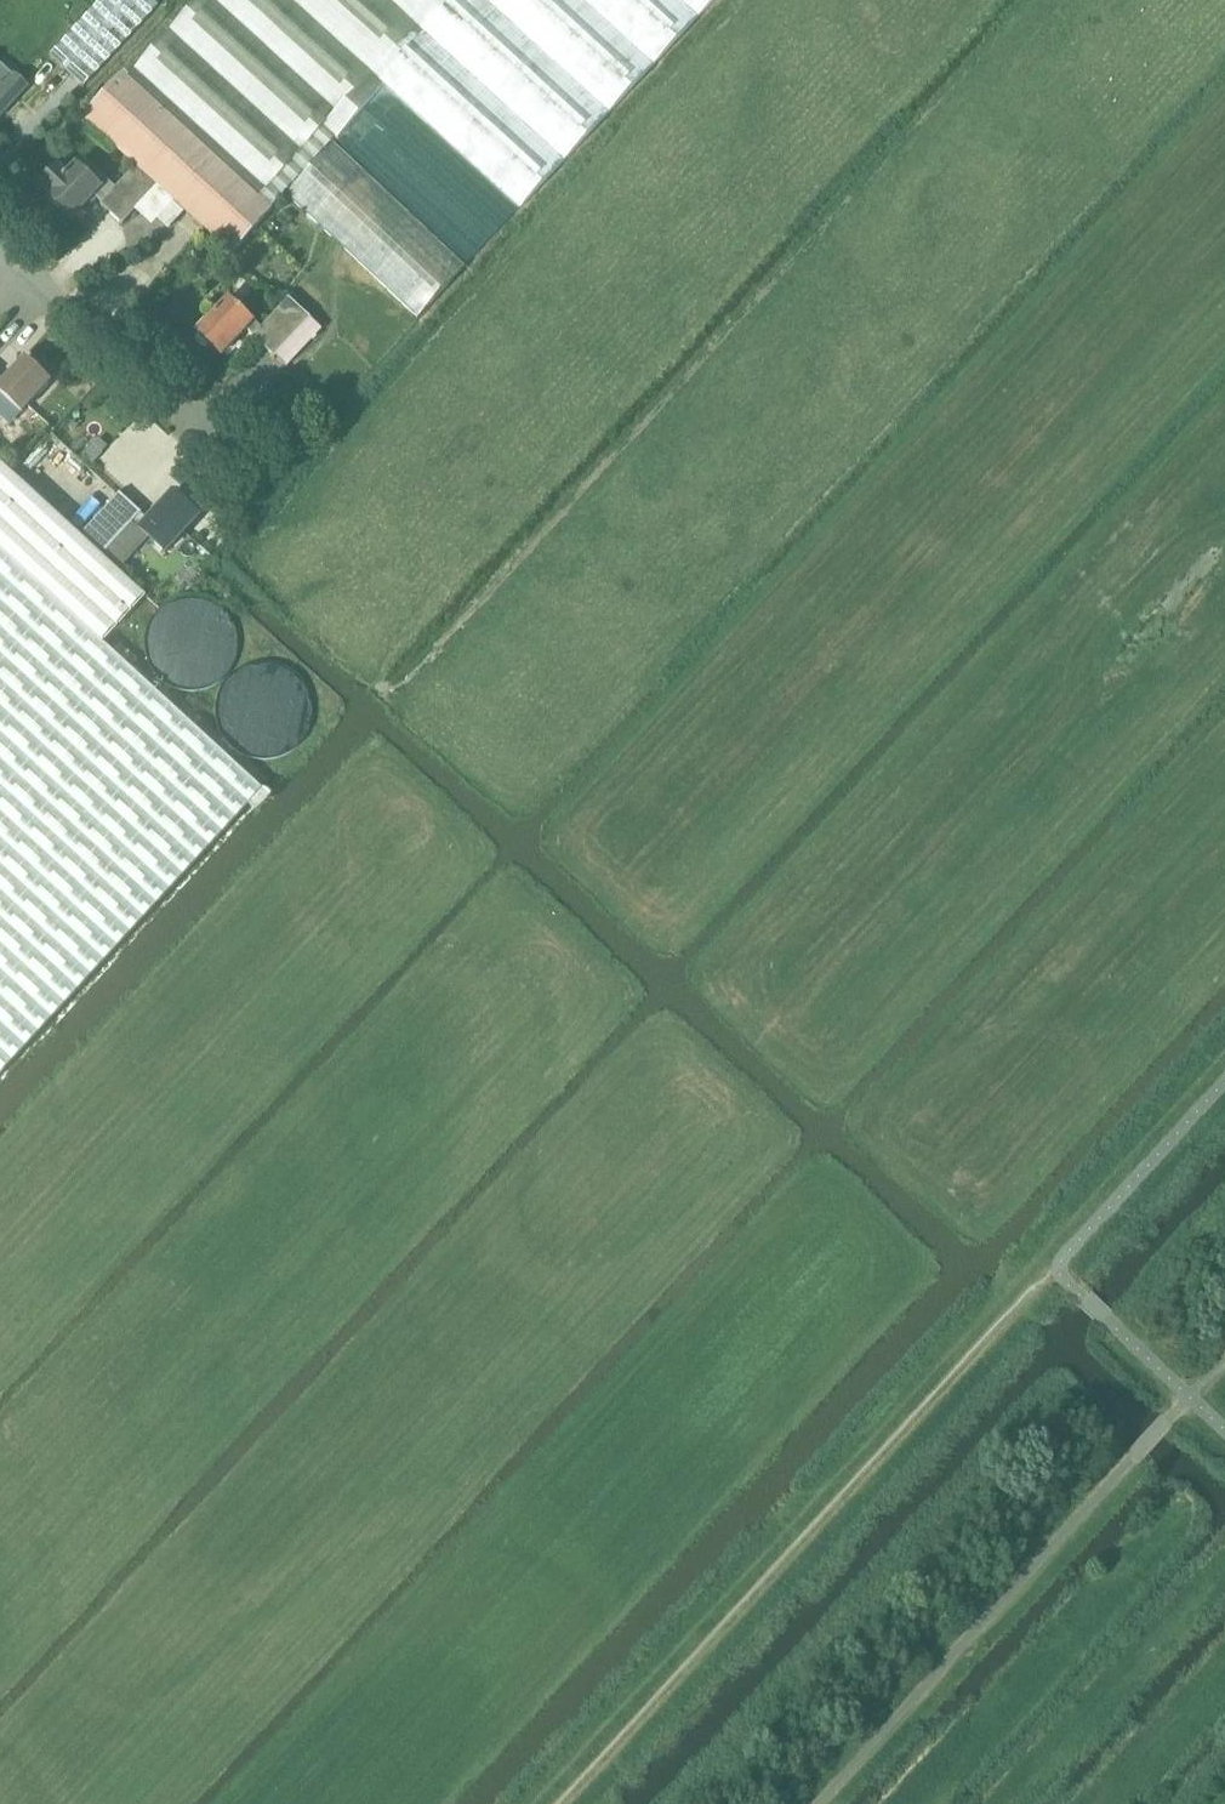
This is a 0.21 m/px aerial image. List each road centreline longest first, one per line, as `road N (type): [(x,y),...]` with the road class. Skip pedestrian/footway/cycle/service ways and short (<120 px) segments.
road 1 (residential): [(517,370),(346,557),(555,748)]
road 2 (residential): [(1138,262),(807,629)]
road 3 (residential): [(467,1076),(146,1426)]
road 4 (unclassified): [(247,477),(0,250)]
road 5 (residential): [(944,91),(728,328)]
road 6 (residential): [(625,820),(526,925),(524,1014),(467,1076)]
road 7 (residential): [(517,370),(634,242),(728,328)]
road 8 (residential): [(728,328),(611,456),(517,370)]
road 9 (residential): [(807,629),(625,820)]
road 10 (residential): [(944,91),(1138,262)]
road 11 (residential): [(513,0),(351,178)]
road 12 (residential): [(146,1426),(14,1570),(0,1571)]
road 13 (residential): [(847,0),(944,91)]
road 14 (residential): [(1224,165),(1138,262)]
road 15 (residential): [(1028,0),(944,91)]

